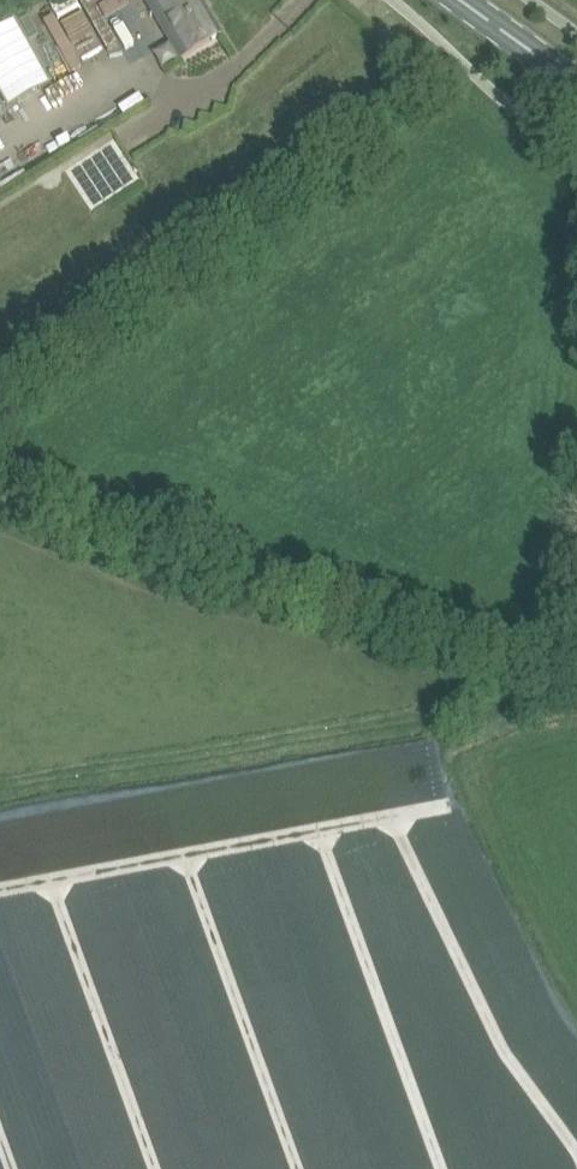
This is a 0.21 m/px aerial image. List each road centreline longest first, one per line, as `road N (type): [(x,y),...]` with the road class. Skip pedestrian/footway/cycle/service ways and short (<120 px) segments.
road 1 (secondary): [(576,82),(463,0)]

